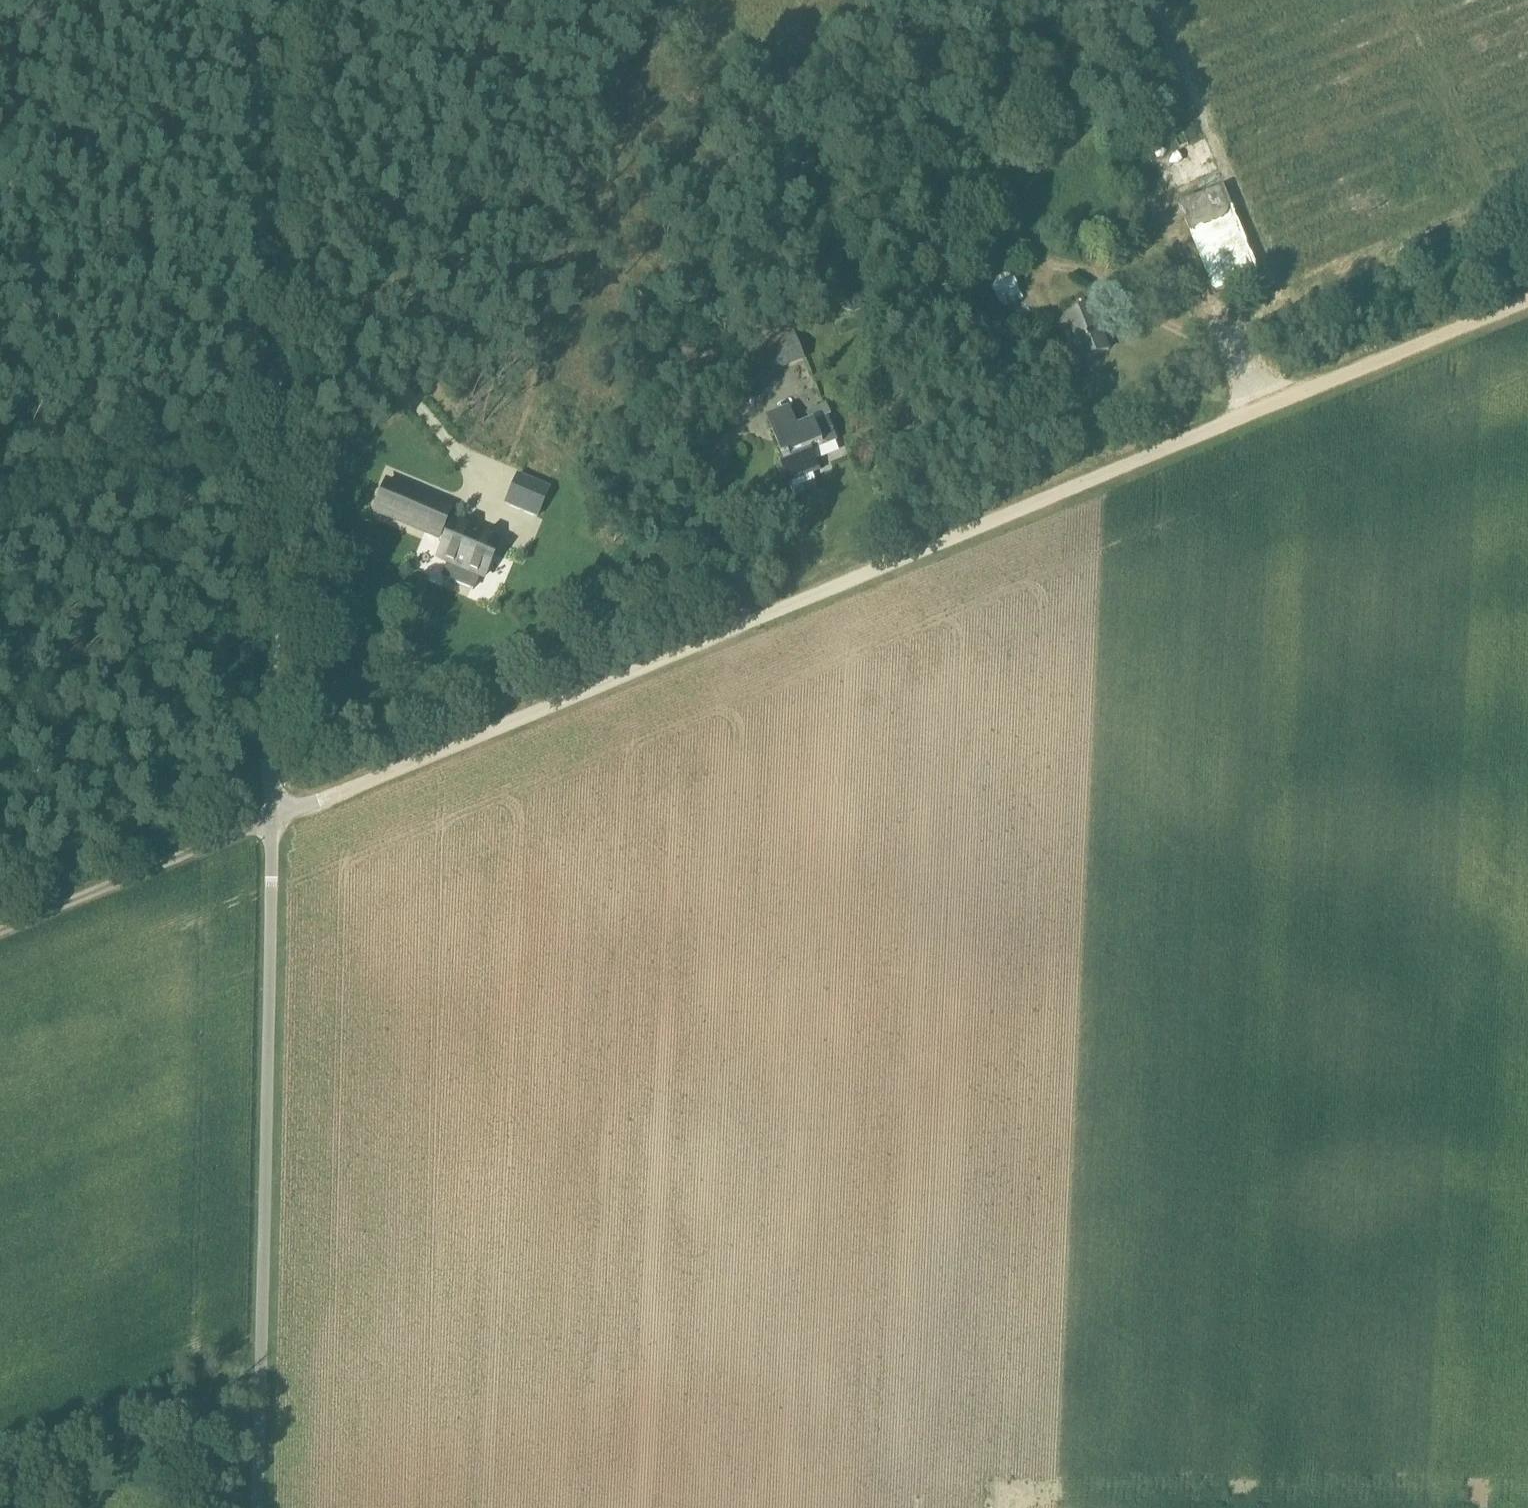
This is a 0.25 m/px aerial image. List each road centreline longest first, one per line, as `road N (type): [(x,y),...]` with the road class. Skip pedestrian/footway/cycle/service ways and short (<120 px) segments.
road 1 (track): [(0,929),(1527,304)]
road 2 (unclassified): [(257,1507),(280,0)]
road 3 (track): [(0,499),(271,440)]

